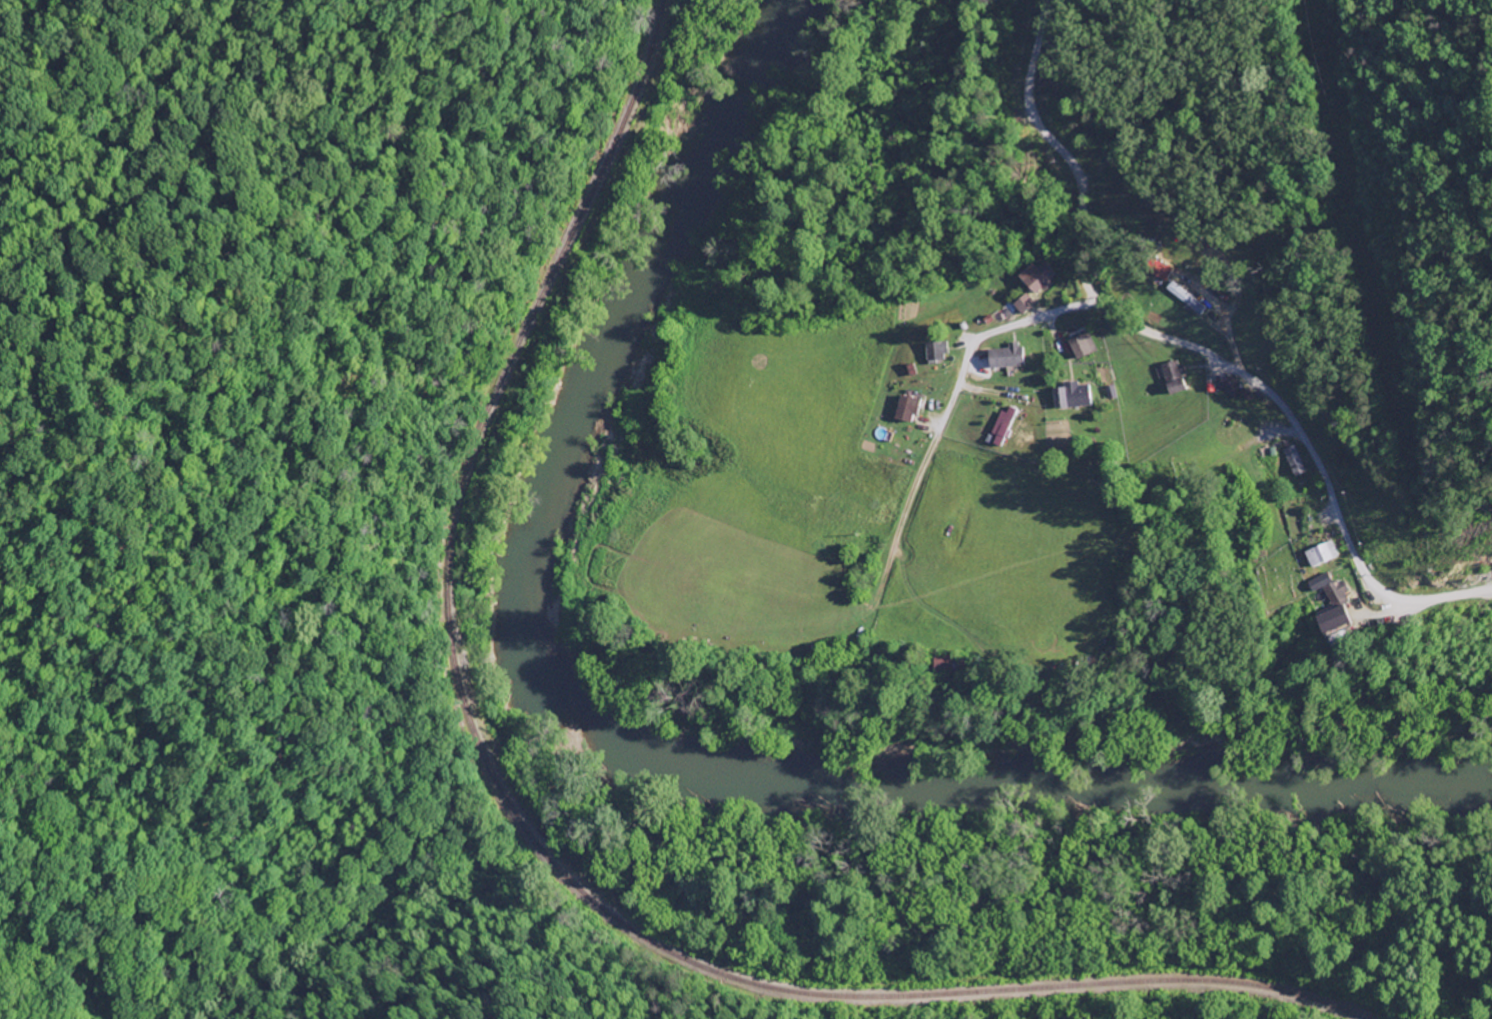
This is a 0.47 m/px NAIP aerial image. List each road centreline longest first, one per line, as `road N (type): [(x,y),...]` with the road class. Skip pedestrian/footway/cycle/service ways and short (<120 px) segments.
road 1 (residential): [(1376,596),(1283,414),(1212,361),(1122,325),(1088,290),(1078,243),(1082,186),(1027,85),(1041,0)]
road 2 (residential): [(1083,278),(972,351),(887,578)]
road 3 (residential): [(1491,586),(1405,611),(1376,596)]

